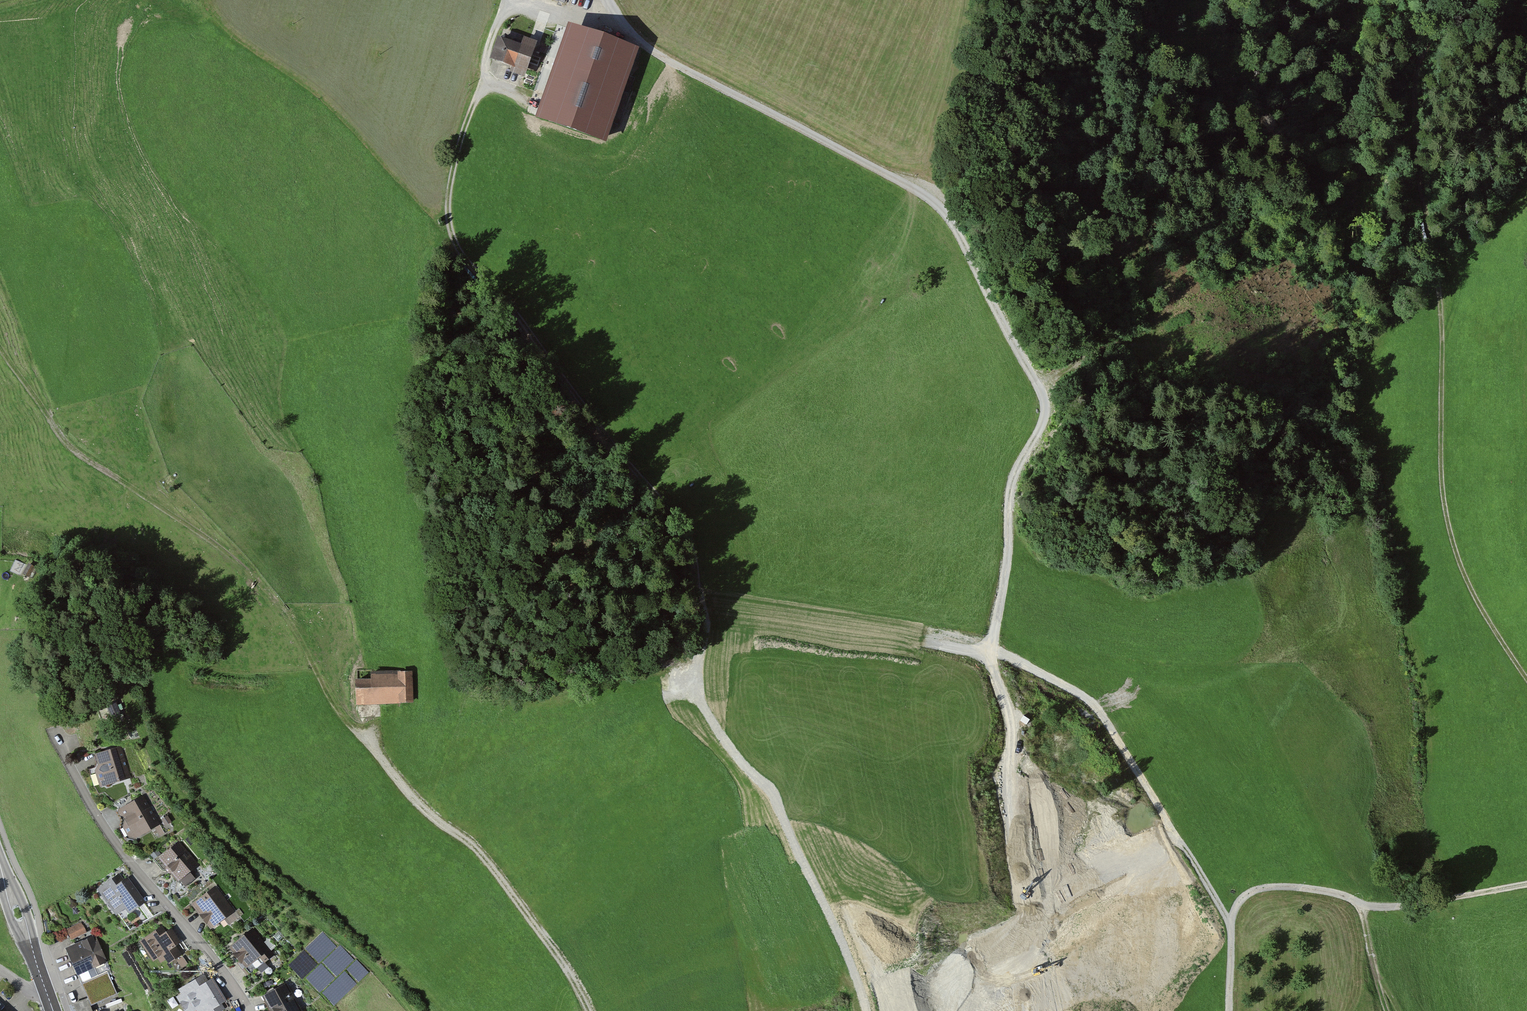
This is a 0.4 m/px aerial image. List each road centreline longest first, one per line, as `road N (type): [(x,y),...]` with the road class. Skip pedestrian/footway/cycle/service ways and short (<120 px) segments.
road 1 (track): [(608,0),(631,32),(706,81),(926,193),(956,224),(1046,406),(1014,487),(990,650),(1098,706),(1232,923)]
road 2 (track): [(588,1010),(486,861),(409,792),(347,722),(263,587),(84,457),(0,347)]
road 3 (track): [(711,622),(676,522),(455,237),(452,179),(506,0)]
road 4 (track): [(1526,679),(1471,589),(1447,513),(1440,293),(1401,44),(1386,0)]
road 5 (track): [(1032,910),(1009,827),(1009,716),(990,650),(762,613),(711,622)]
road 6 (track): [(1230,1010),(1232,923),(1253,890),(1301,886),(1379,904),(1526,883)]
road 7 (residential): [(248,1010),(117,845),(56,730)]
road 8 (track): [(1172,829),(1114,873),(982,939)]
road 9 (track): [(711,622),(698,685),(713,733),(752,792),(754,821)]

